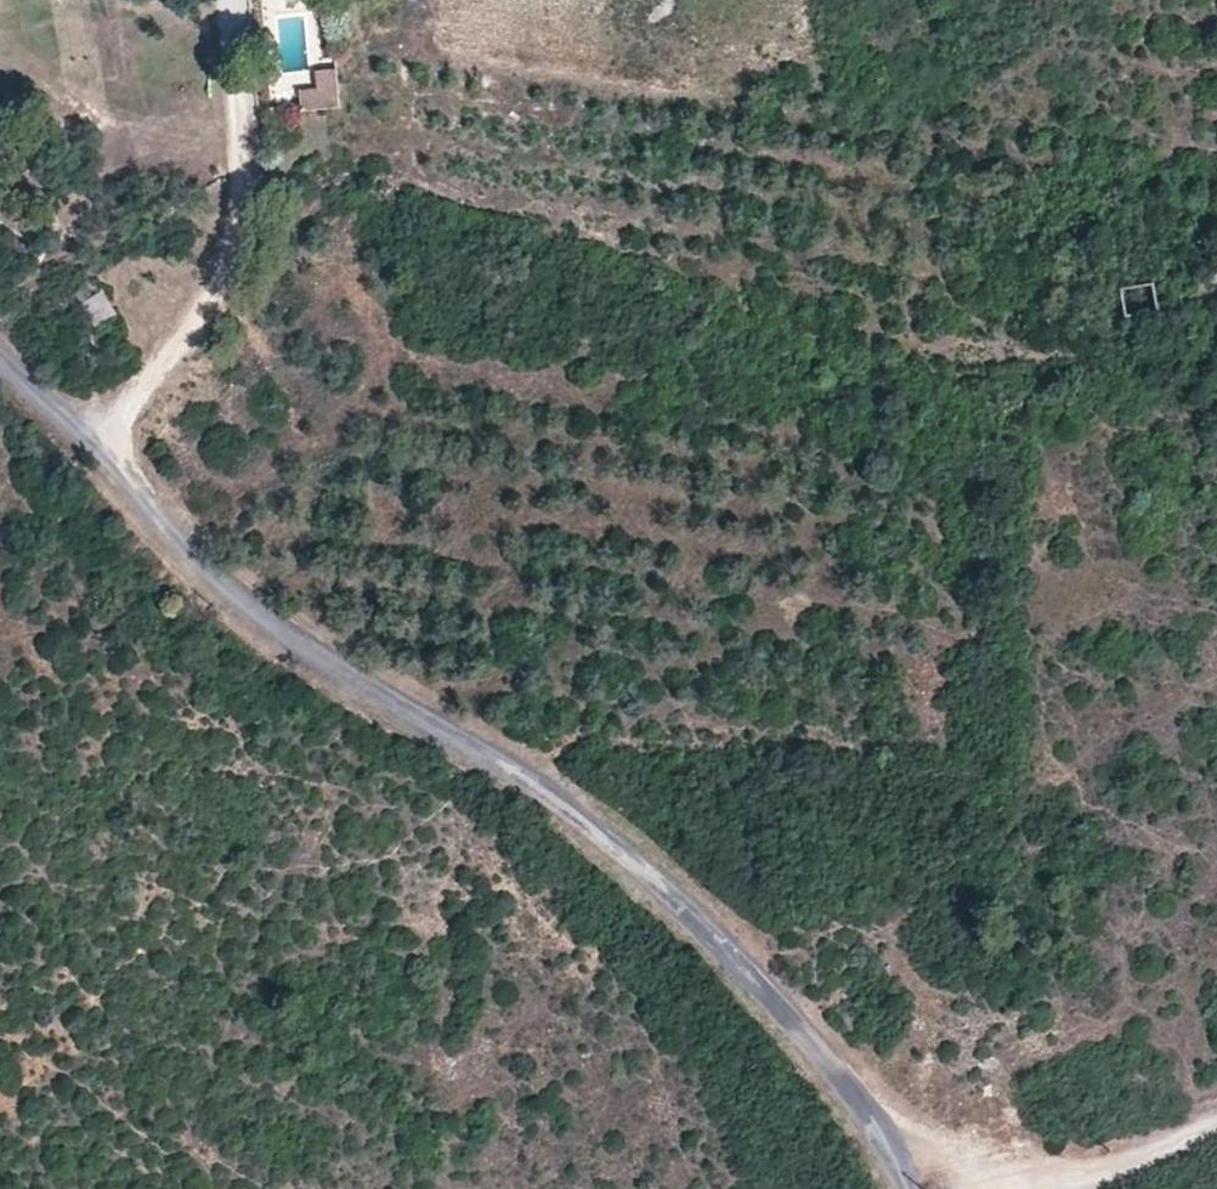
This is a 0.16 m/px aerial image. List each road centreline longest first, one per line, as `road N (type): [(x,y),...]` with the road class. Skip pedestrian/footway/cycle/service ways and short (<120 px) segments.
road 1 (unclassified): [(903,1188),(870,1118),(710,933),(520,776),(303,645),(239,598),(179,548),(93,443),(0,361)]
road 2 (unclassified): [(1041,1188),(1129,1168),(1216,1126)]

